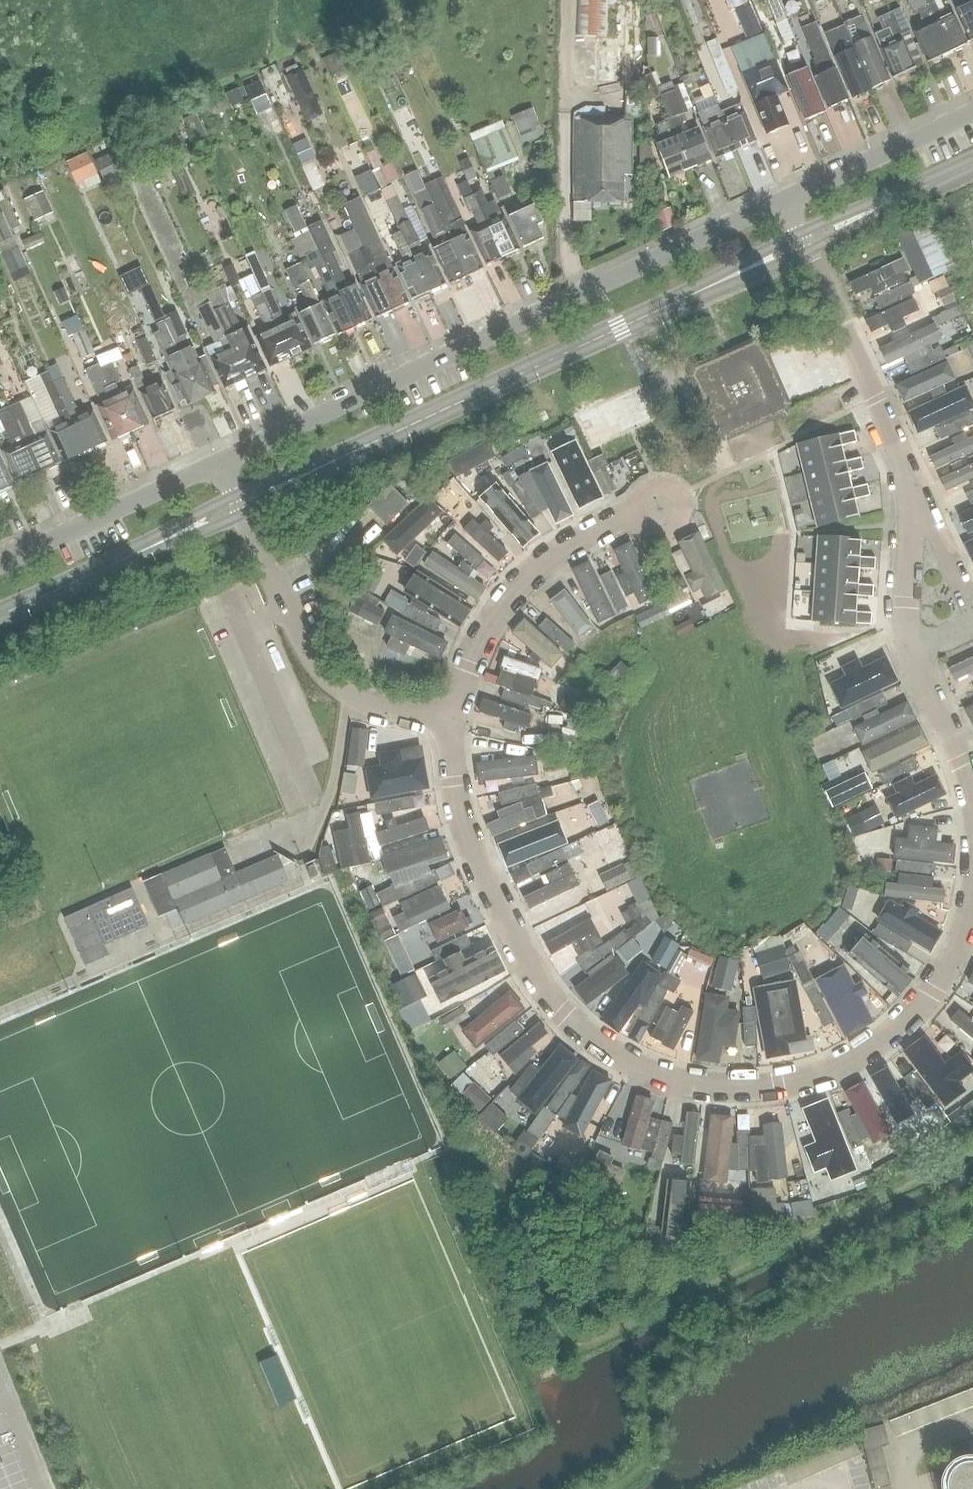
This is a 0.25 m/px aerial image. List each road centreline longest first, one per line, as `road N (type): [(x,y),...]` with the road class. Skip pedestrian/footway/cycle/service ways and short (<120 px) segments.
road 1 (residential): [(972,900),(931,992),(872,1049),(777,1085),(668,1078),(609,1049),(564,1013),(509,935),(464,831),(450,722)]
road 2 (residential): [(220,462),(784,198)]
road 3 (residential): [(450,722),(340,694),(299,640),(243,514)]
road 4 (residential): [(450,722),(466,668),(515,589),(557,554),(661,507)]
road 5 (residential): [(923,506),(808,251)]
road 6 (residential): [(0,565),(220,462)]
road 7 (residential): [(784,198),(972,113)]
road 8 (residential): [(914,654),(972,801)]
road 9 (residential): [(923,506),(908,553),(914,654)]

